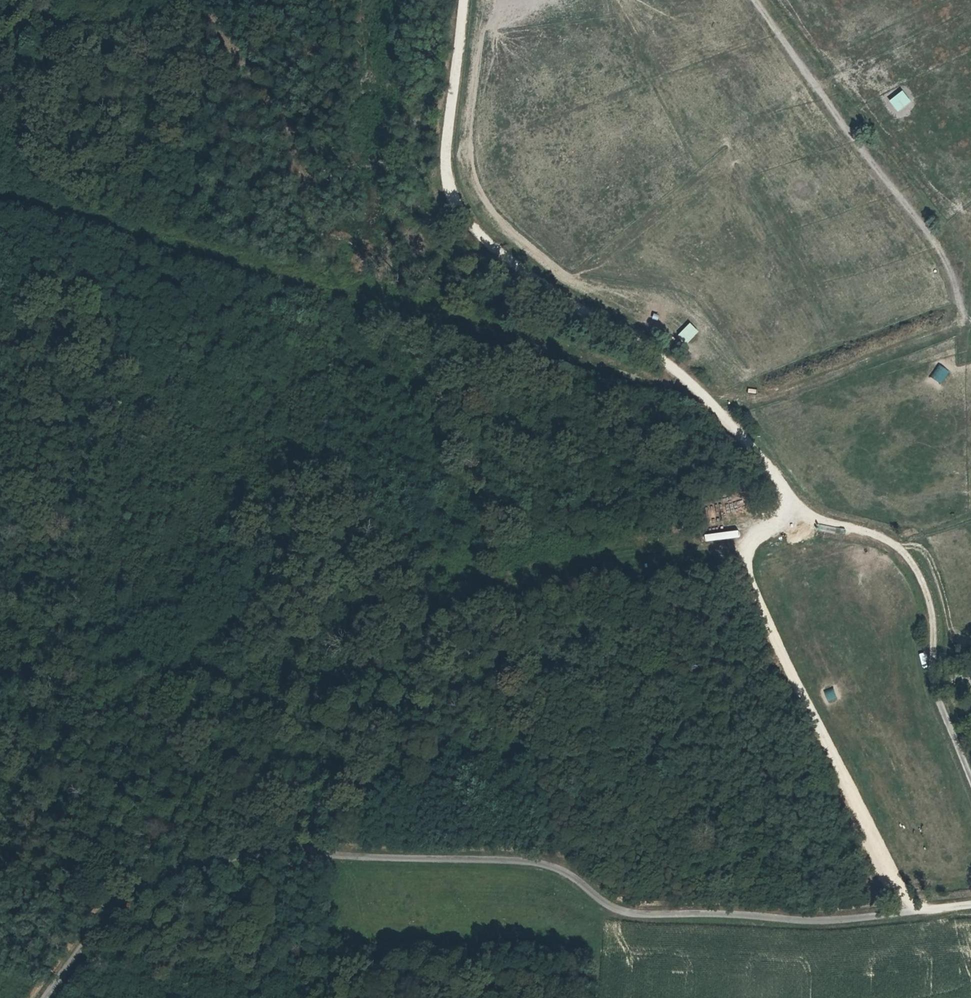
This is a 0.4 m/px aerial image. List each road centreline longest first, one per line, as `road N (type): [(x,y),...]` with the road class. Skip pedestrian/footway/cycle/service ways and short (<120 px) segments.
road 1 (track): [(462,0),(445,170),(449,203),(471,231),(731,421),(789,491),(834,526),(889,548),(920,585),(938,628),(930,671),(970,795)]
road 2 (unknown): [(44,997),(97,922),(148,882),(187,866),(270,854),(528,863),(554,870),(616,913),(636,916),(818,922),(970,907)]
road 3 (track): [(834,526),(767,544),(760,556),(907,913)]

